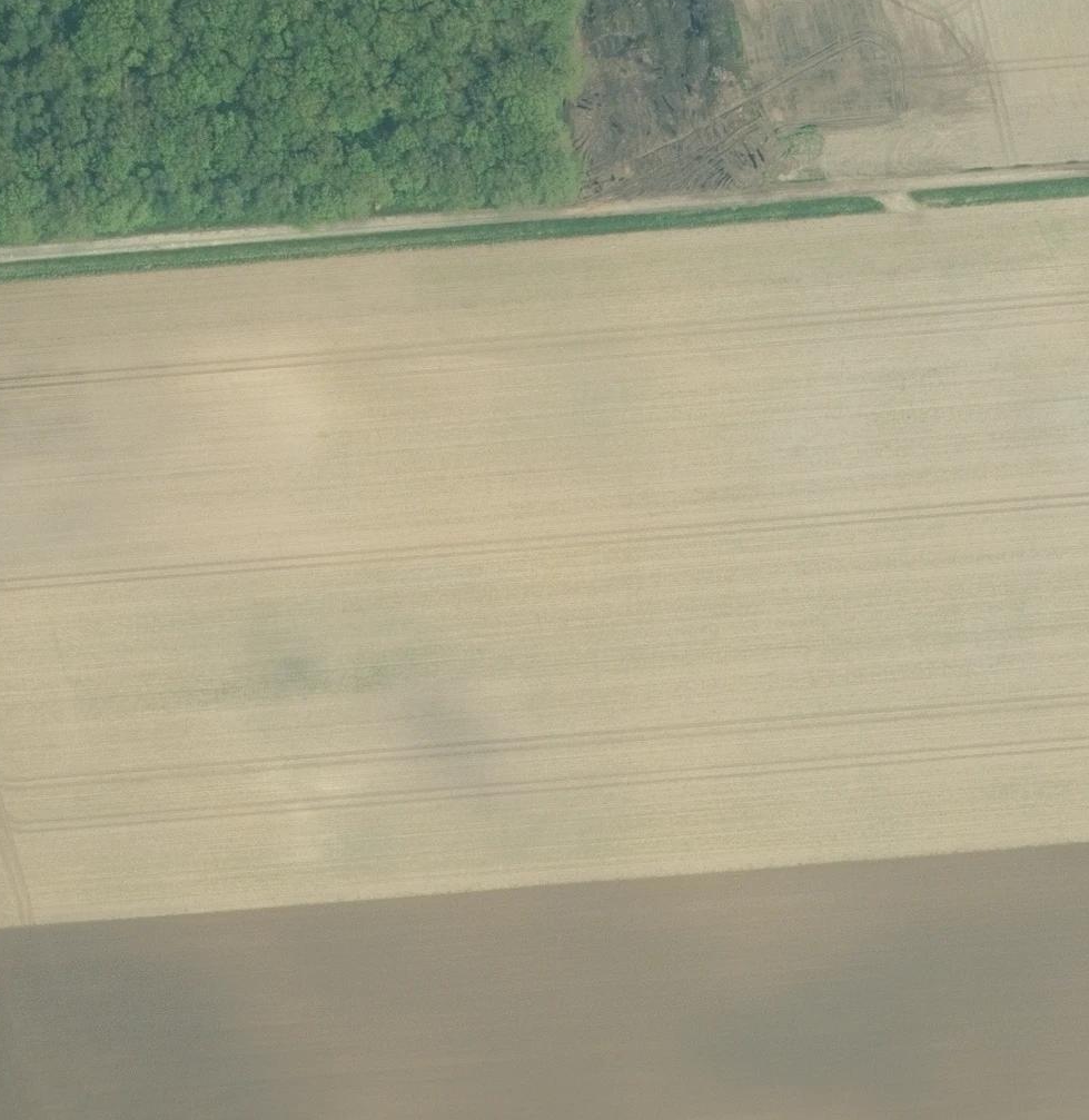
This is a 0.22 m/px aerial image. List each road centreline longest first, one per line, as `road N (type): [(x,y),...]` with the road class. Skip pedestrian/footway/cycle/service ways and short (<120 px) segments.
road 1 (unclassified): [(0,254),(1088,170)]

